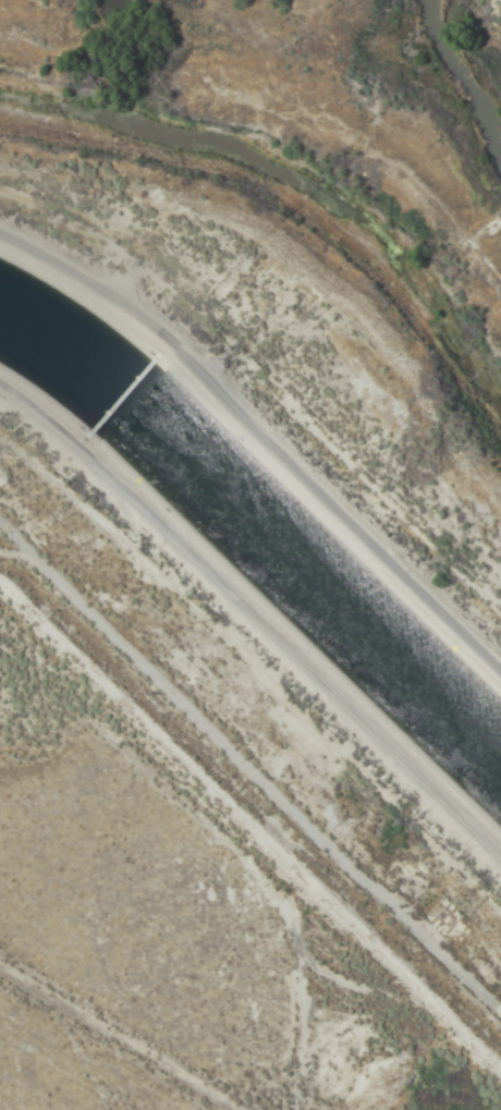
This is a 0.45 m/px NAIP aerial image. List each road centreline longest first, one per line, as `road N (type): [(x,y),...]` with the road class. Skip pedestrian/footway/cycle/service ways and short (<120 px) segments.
road 1 (residential): [(0,588),(500,1068)]
road 2 (residential): [(30,558),(500,1010)]
road 3 (residential): [(500,600),(239,341),(0,232)]

